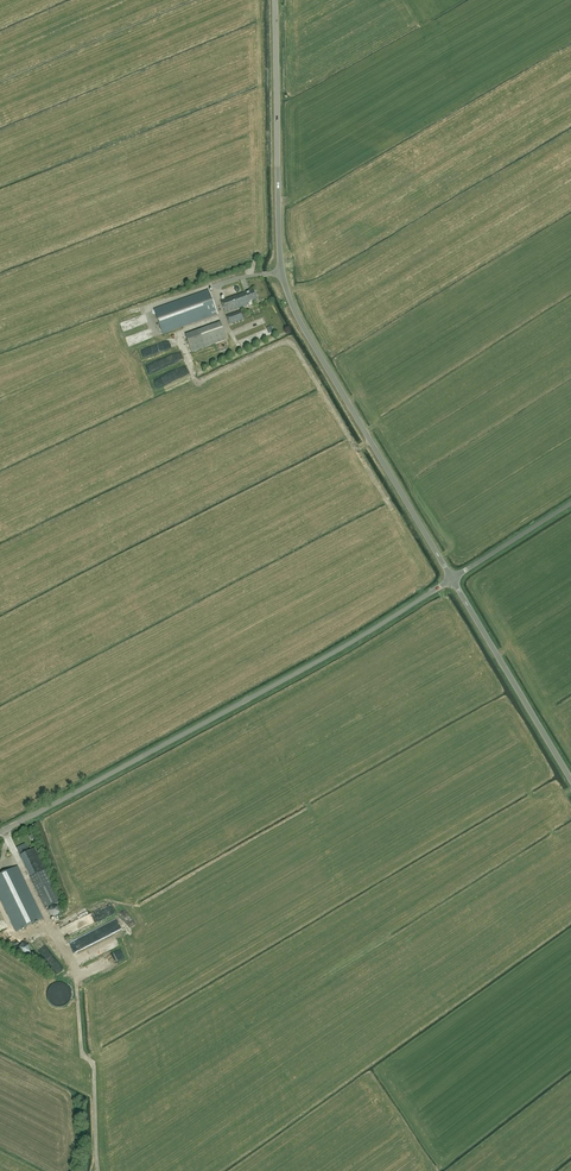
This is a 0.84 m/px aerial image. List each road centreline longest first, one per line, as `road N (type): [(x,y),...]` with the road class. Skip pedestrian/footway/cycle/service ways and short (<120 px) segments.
road 1 (unclassified): [(453,577),(288,304),(278,247),(274,0)]
road 2 (unclassified): [(0,828),(249,700),(453,577)]
road 3 (track): [(2,826),(72,959),(82,1054),(94,1067),(98,1170)]
road 4 (unclassified): [(570,779),(453,577)]
road 5 (unclassified): [(453,577),(570,505)]

